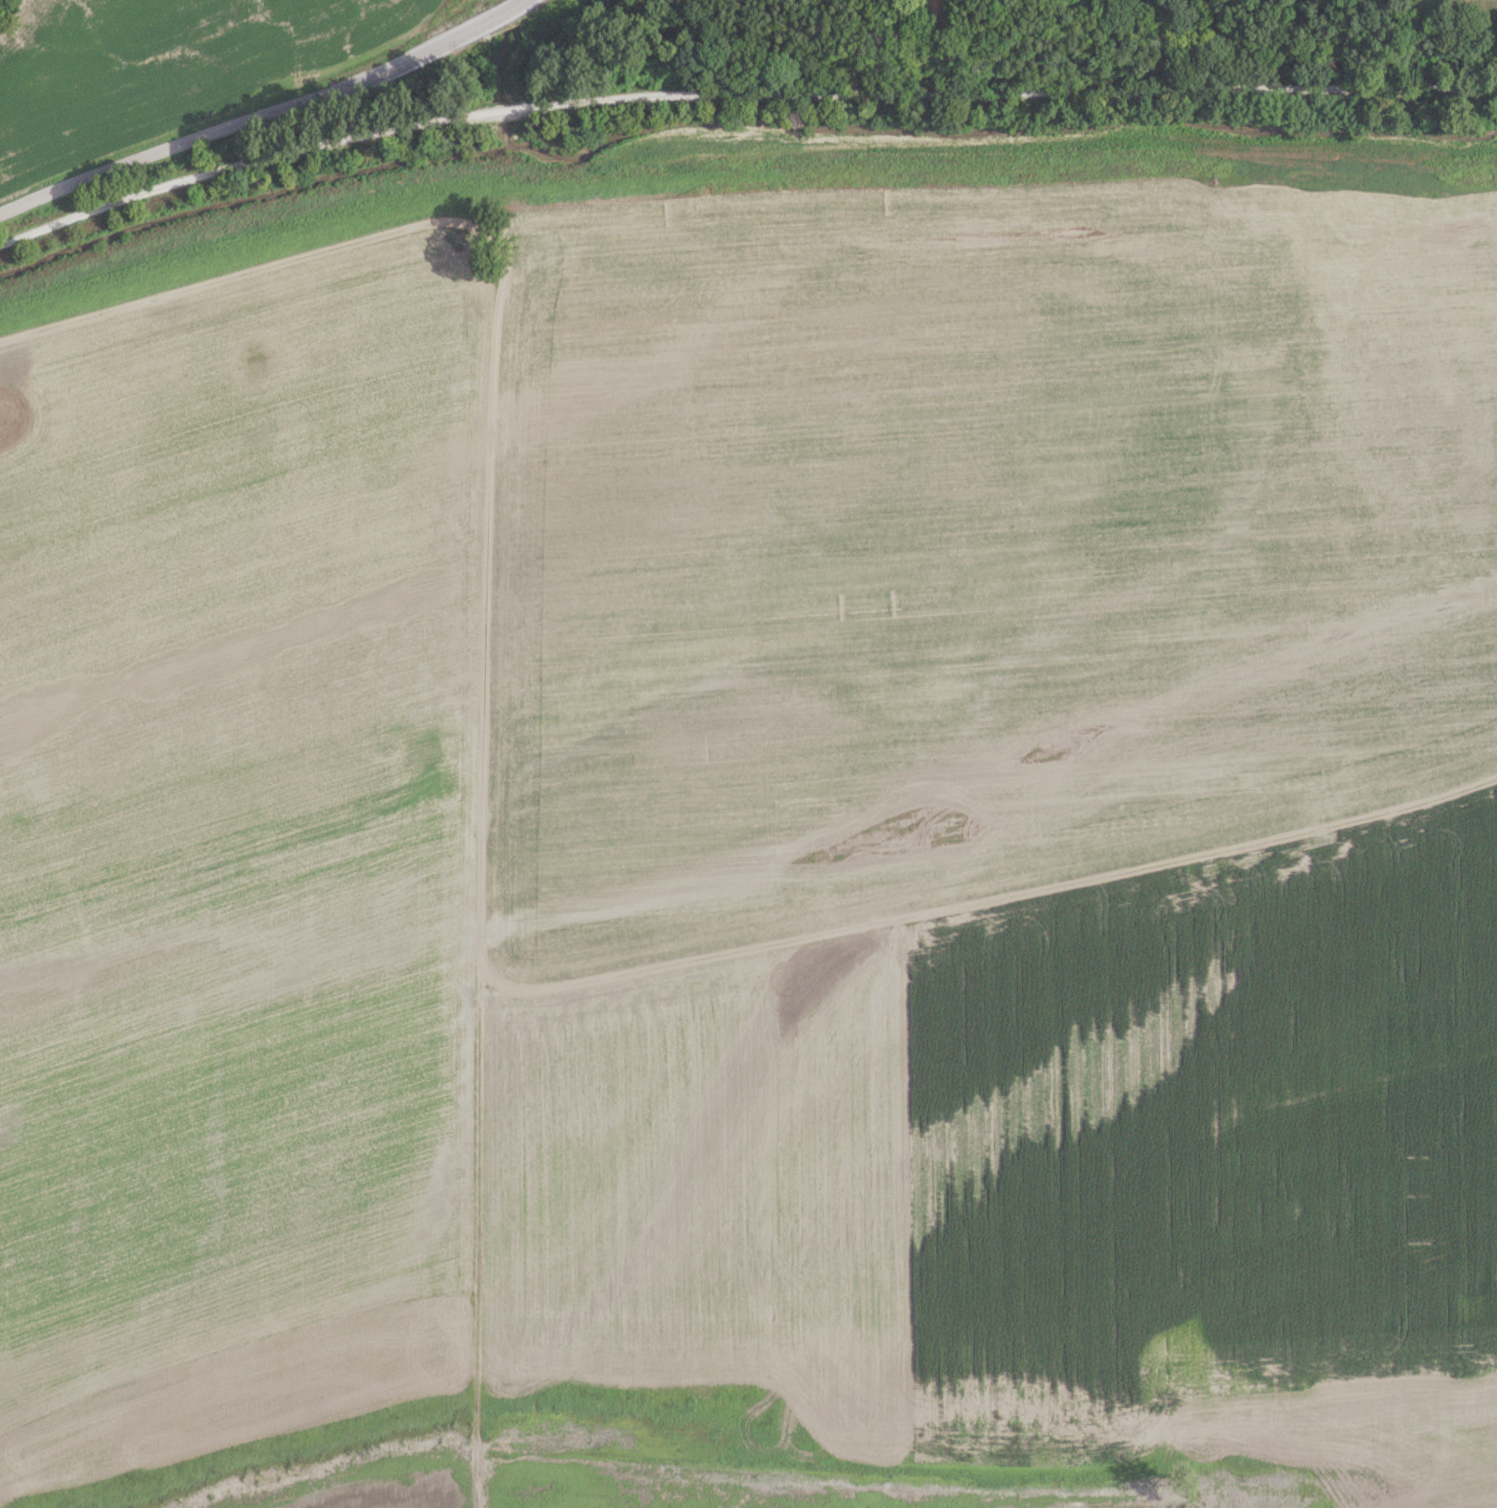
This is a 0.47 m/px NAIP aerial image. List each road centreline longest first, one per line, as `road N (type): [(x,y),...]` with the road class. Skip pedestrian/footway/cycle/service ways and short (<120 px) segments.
road 1 (tertiary): [(0,212),(349,86),(516,0)]

